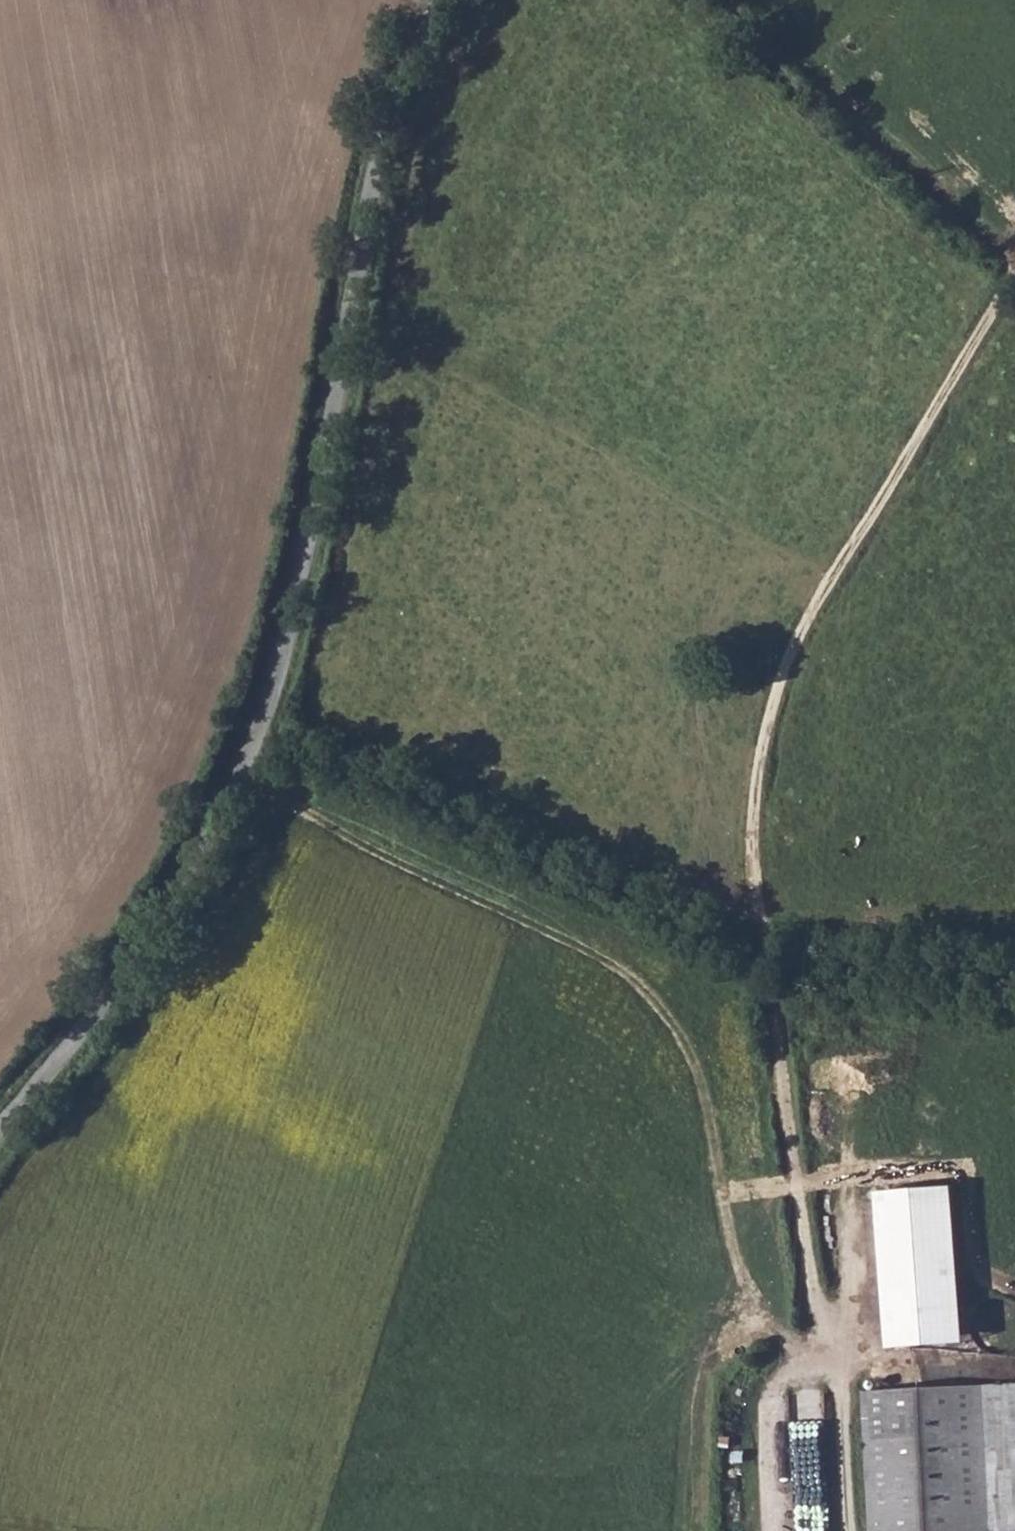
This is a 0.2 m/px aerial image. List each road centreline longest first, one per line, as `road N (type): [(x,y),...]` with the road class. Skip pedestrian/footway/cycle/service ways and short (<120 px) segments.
road 1 (unclassified): [(0,1128),(116,974),(261,729),(327,464),(360,252),(398,101),(442,0)]
road 2 (track): [(261,729),(774,963),(1014,996)]

